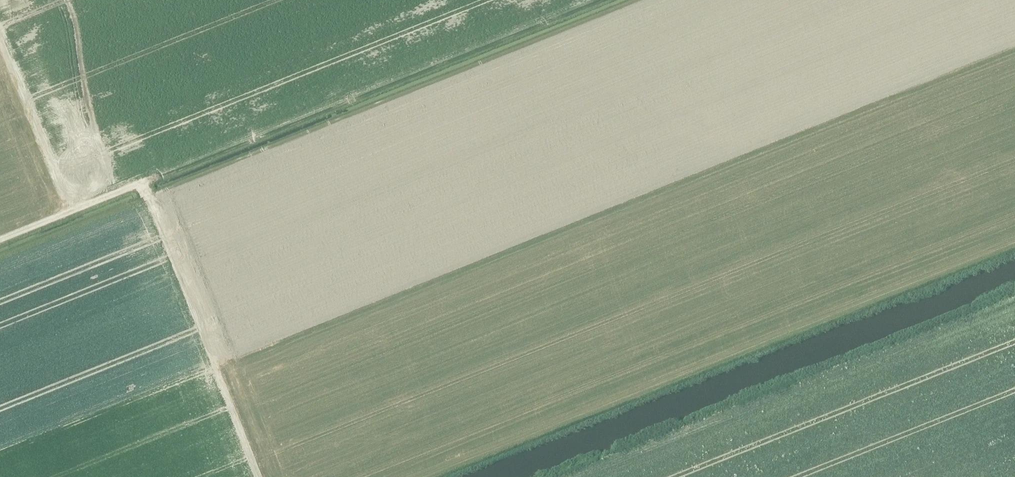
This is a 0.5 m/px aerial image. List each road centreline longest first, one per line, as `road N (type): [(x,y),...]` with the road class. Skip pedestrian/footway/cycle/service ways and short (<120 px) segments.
road 1 (track): [(146,182),(0,240)]

